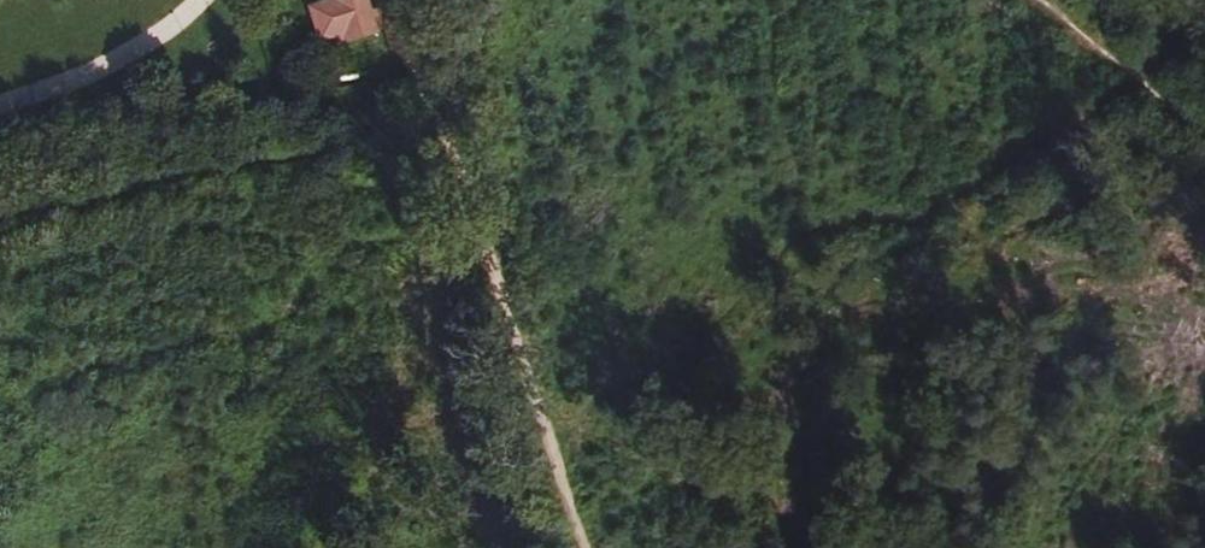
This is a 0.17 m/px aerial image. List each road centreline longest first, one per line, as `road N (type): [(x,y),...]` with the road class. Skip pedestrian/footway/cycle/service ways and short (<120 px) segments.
road 1 (track): [(0,97),(145,39),(186,0)]

